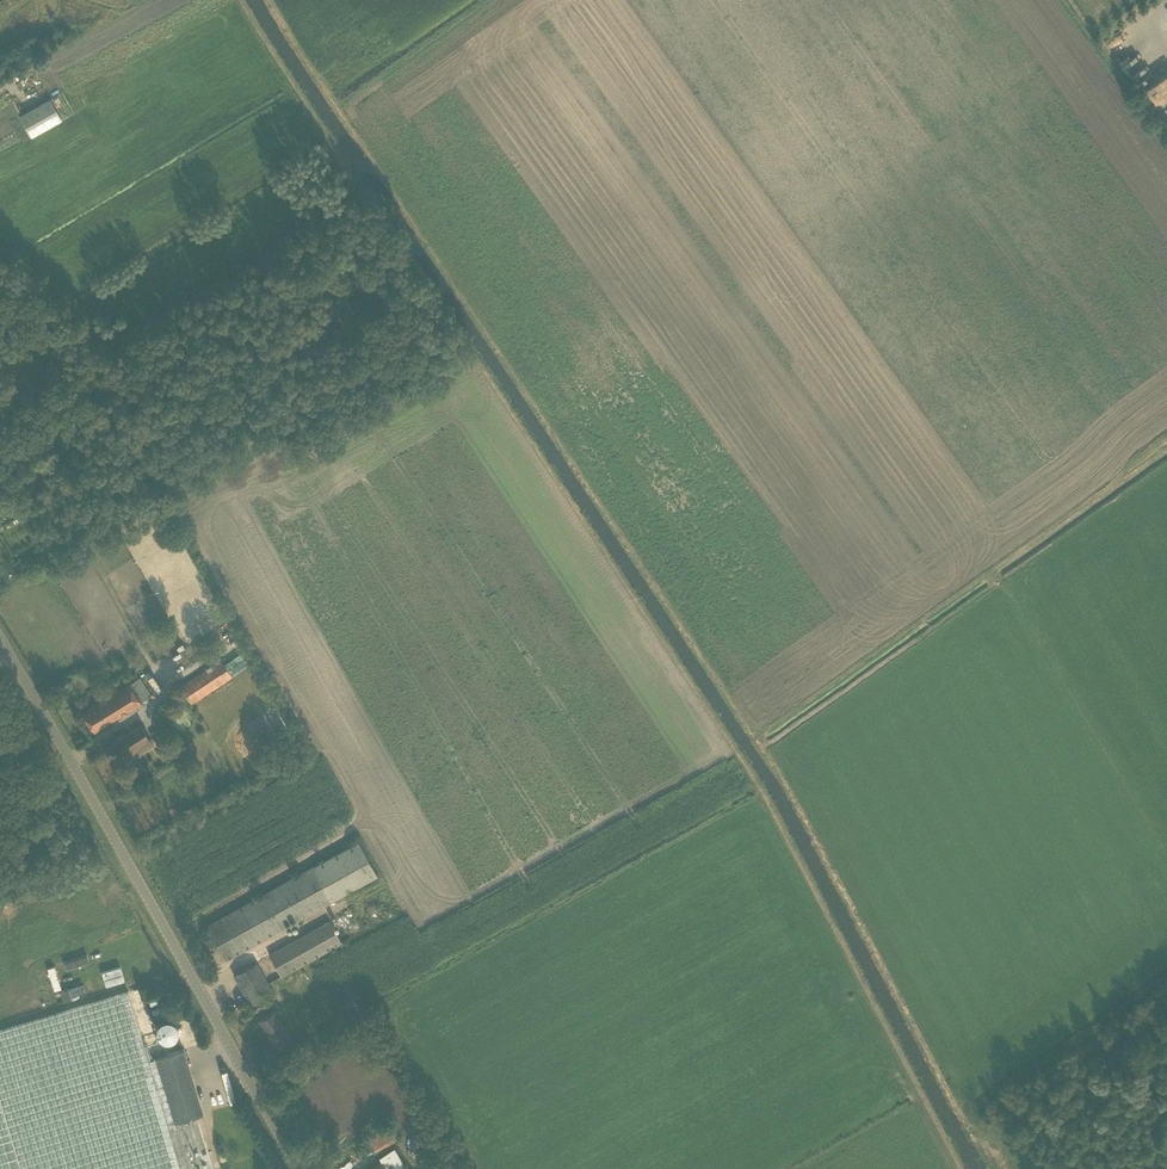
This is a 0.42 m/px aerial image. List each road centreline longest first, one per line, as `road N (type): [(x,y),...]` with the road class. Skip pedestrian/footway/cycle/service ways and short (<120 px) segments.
road 1 (unclassified): [(297,1168),(0,643)]

